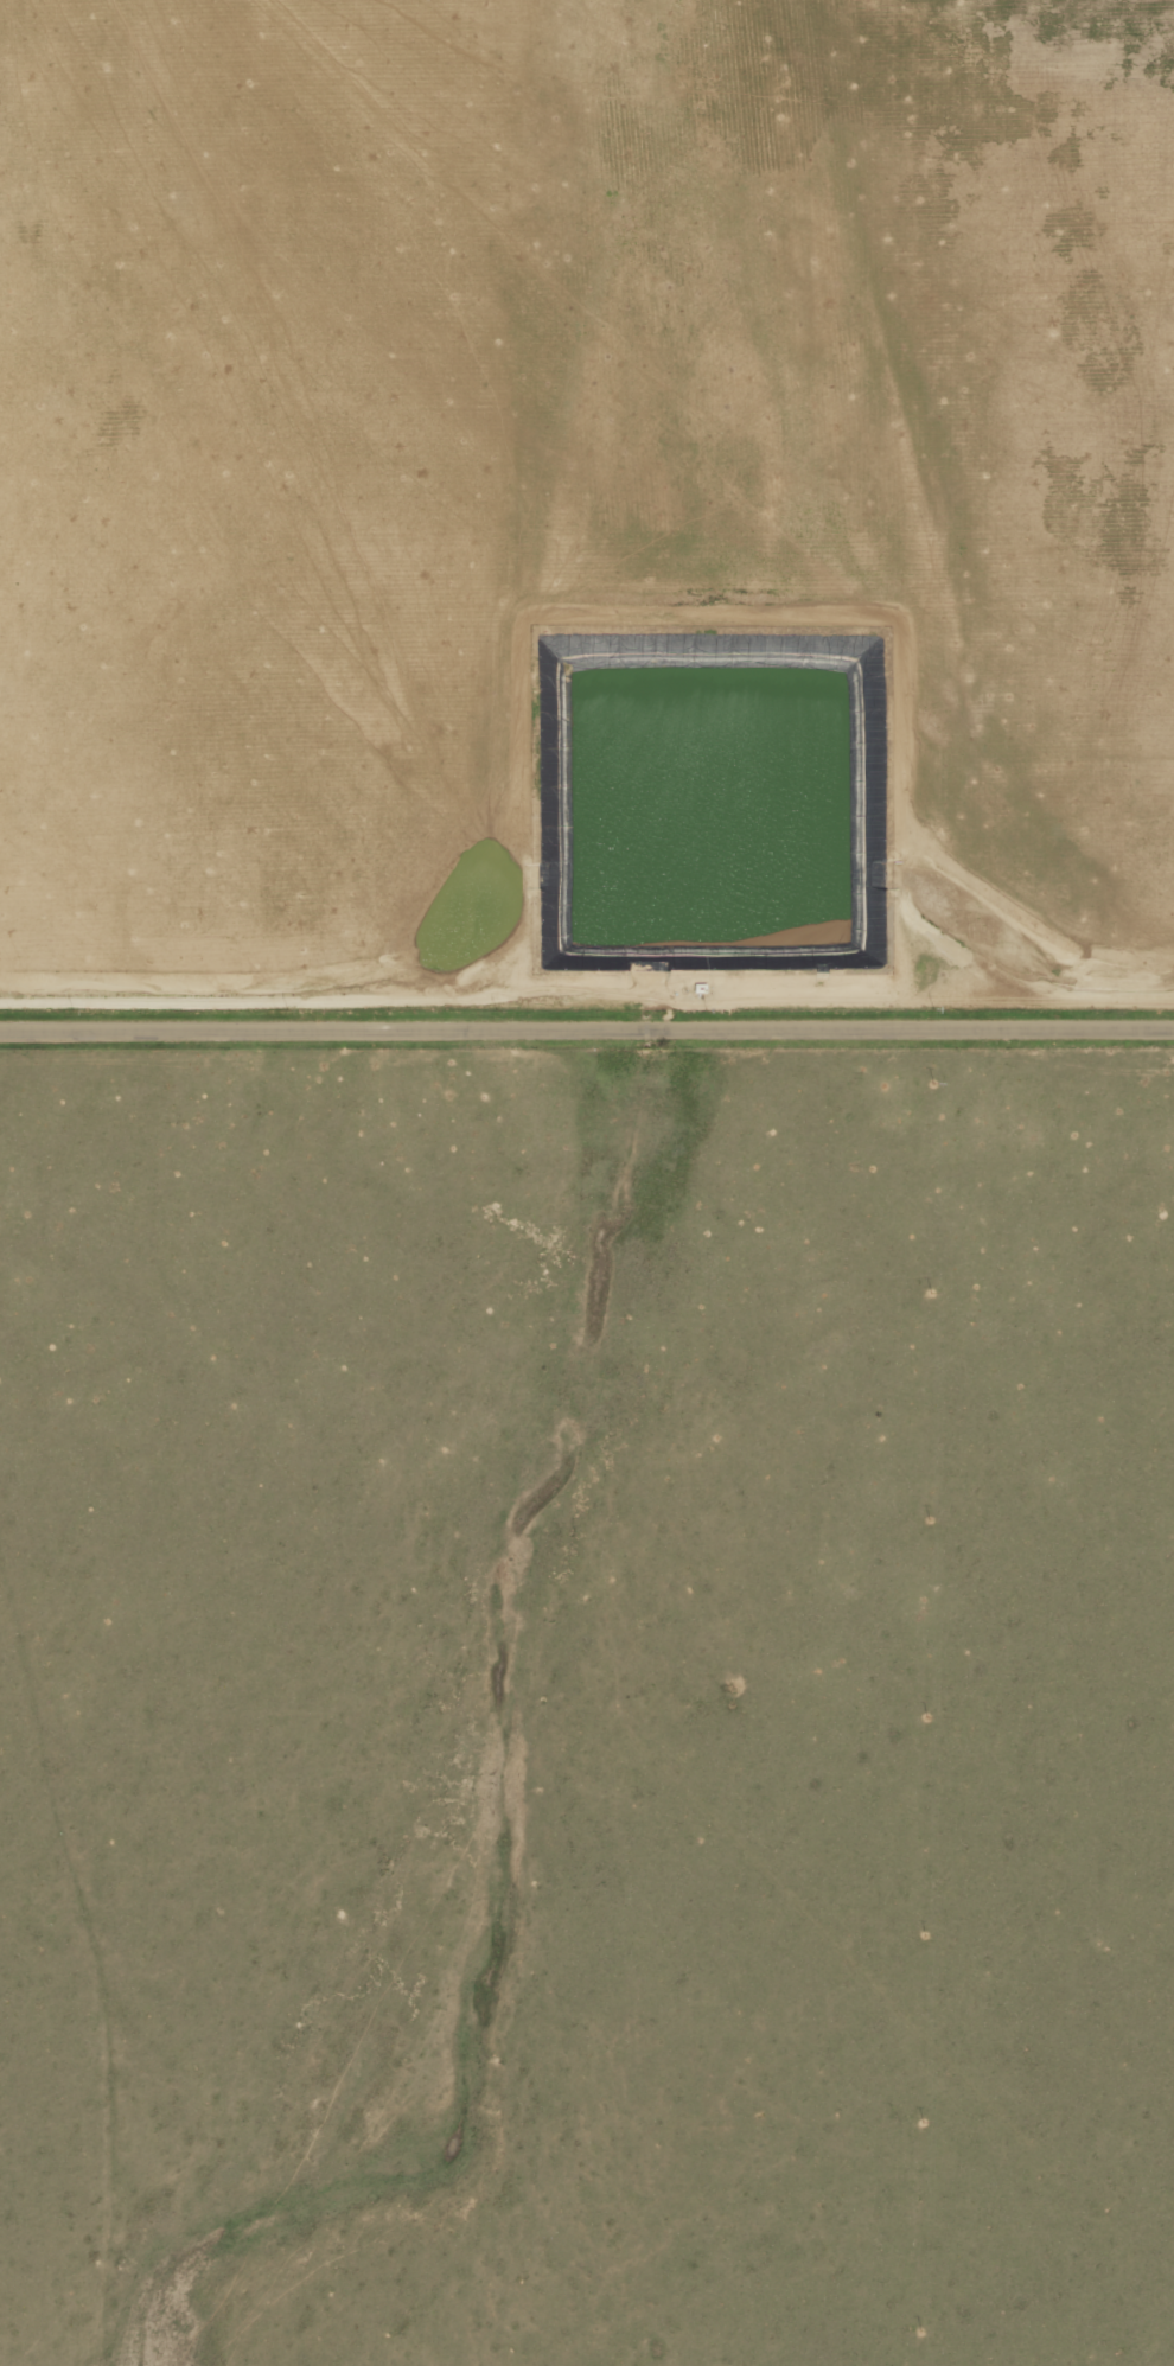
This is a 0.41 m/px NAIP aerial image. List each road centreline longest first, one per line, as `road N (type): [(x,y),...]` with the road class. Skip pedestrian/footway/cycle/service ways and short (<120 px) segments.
road 1 (residential): [(0,1028),(1173,1027)]

